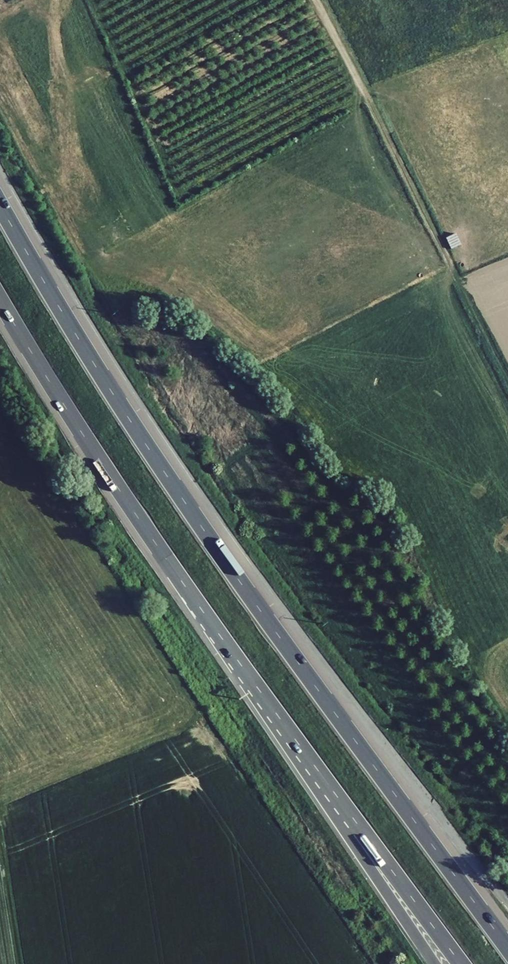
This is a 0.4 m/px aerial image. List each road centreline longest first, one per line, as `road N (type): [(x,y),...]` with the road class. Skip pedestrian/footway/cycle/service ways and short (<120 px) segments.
road 1 (motorway): [(507,948),(179,495),(0,206)]
road 2 (motorway): [(218,634),(460,963)]
road 3 (motorway): [(0,302),(218,634)]
road 4 (motorway): [(218,634),(434,963)]

